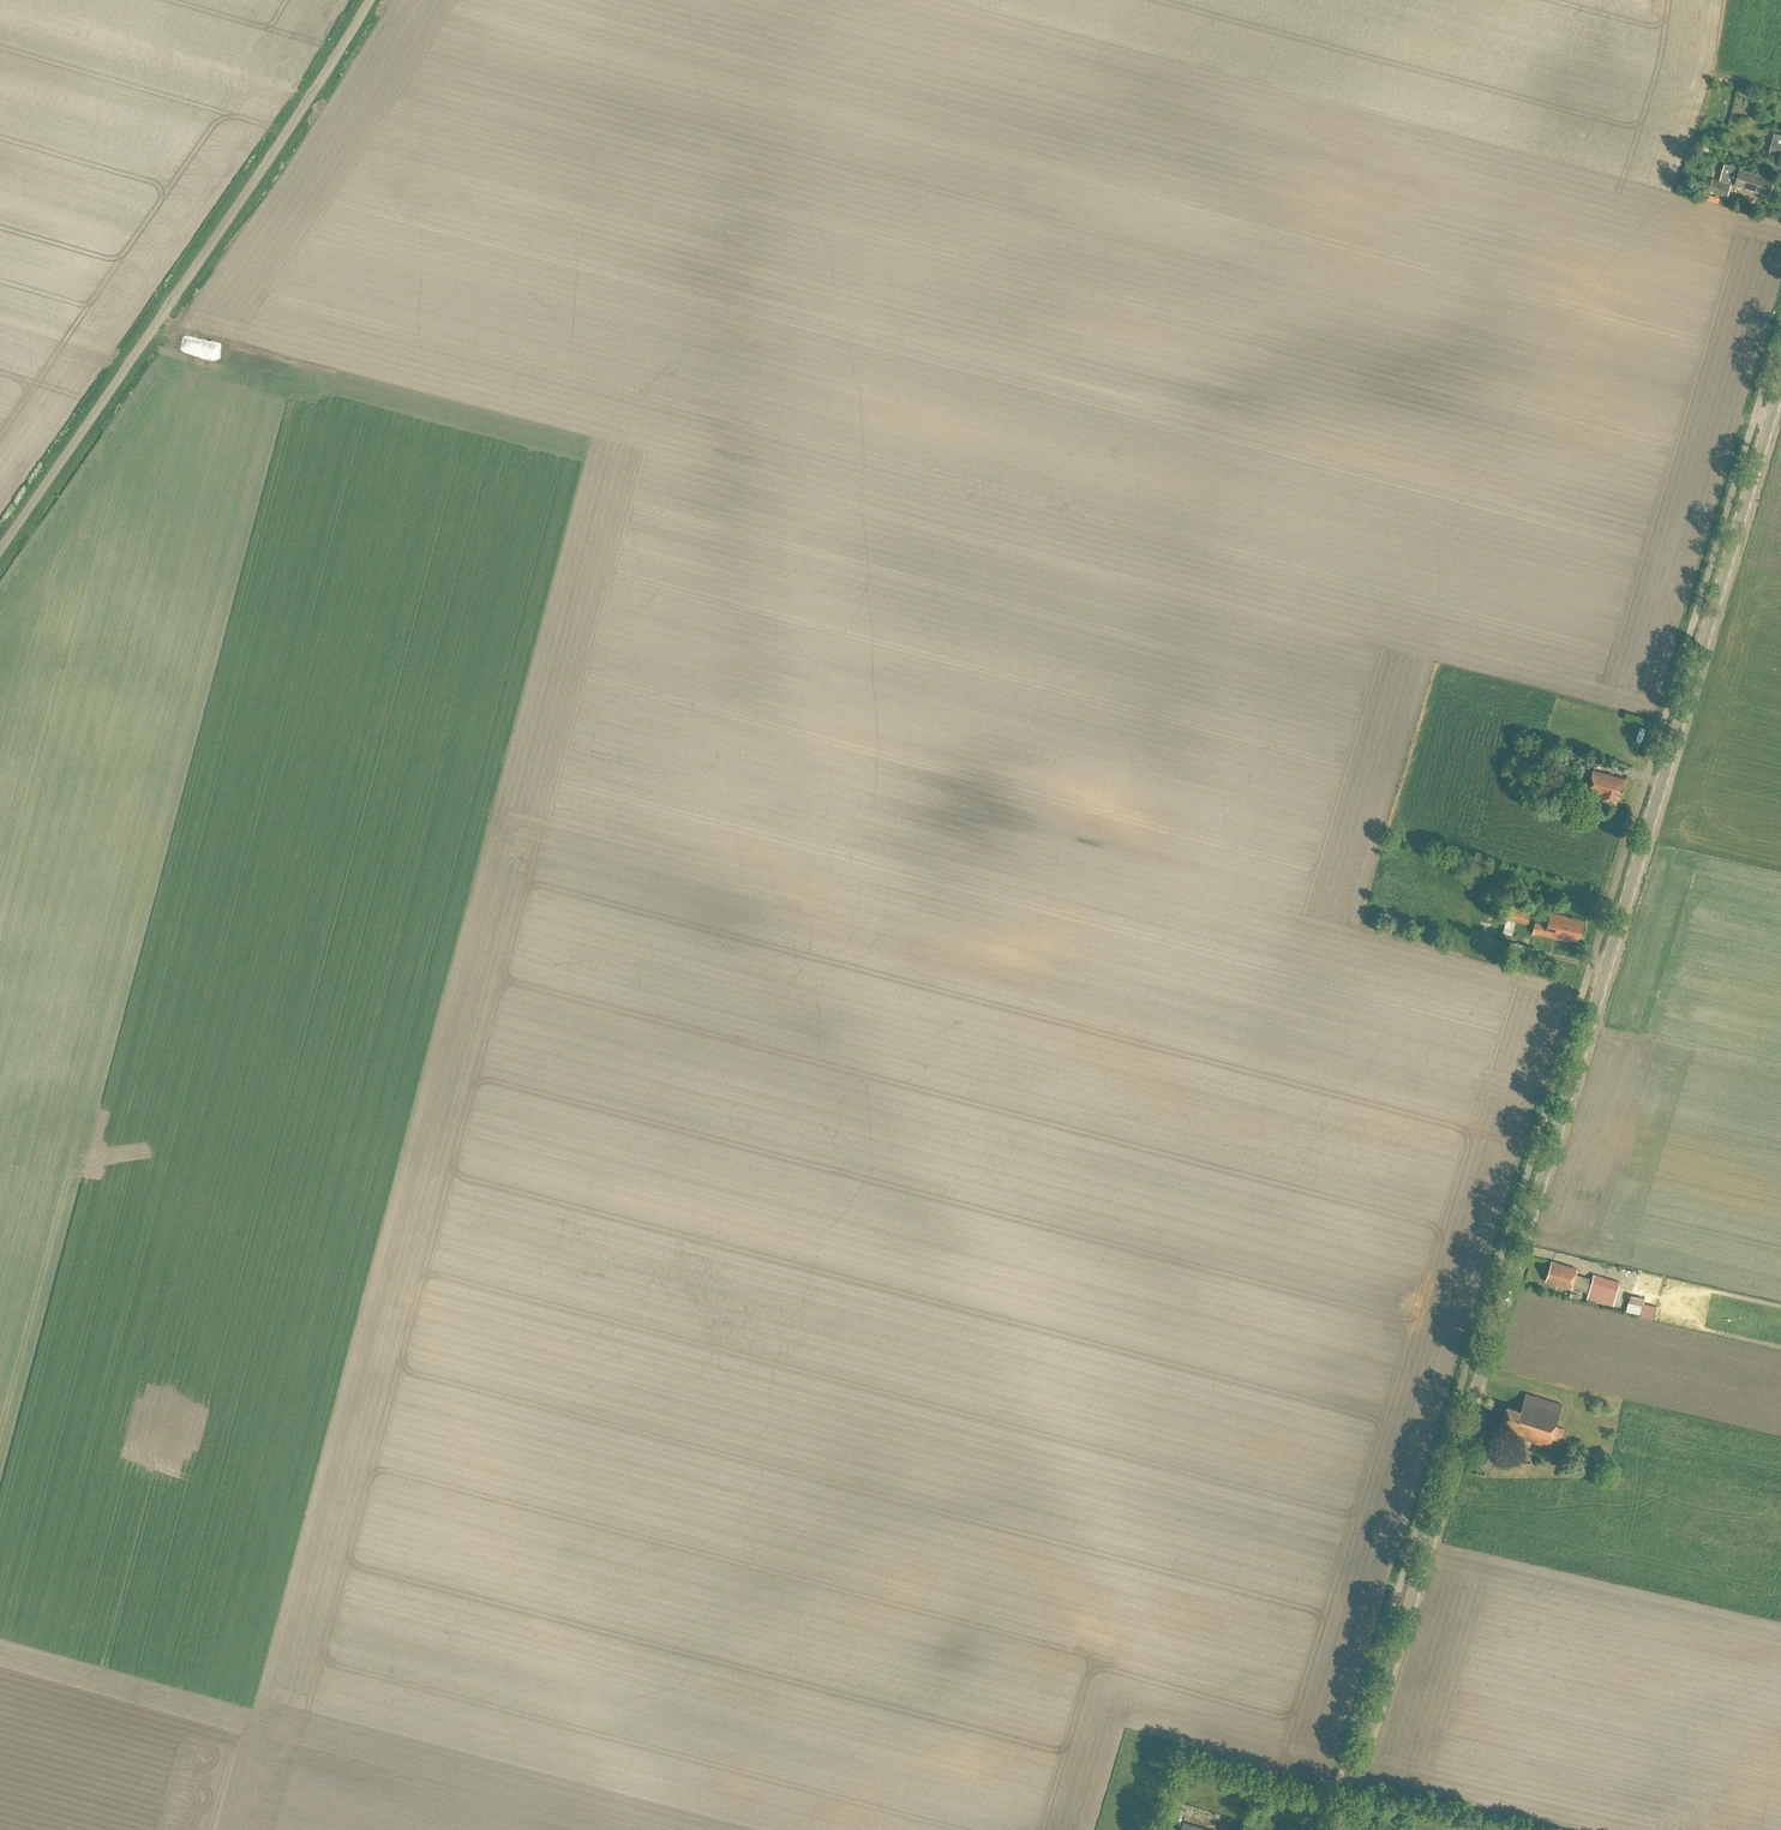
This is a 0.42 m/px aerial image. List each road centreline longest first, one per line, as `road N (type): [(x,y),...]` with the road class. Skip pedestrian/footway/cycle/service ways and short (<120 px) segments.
road 1 (tertiary): [(1336,1829),(1780,374)]
road 2 (unclassified): [(0,552),(360,0)]

